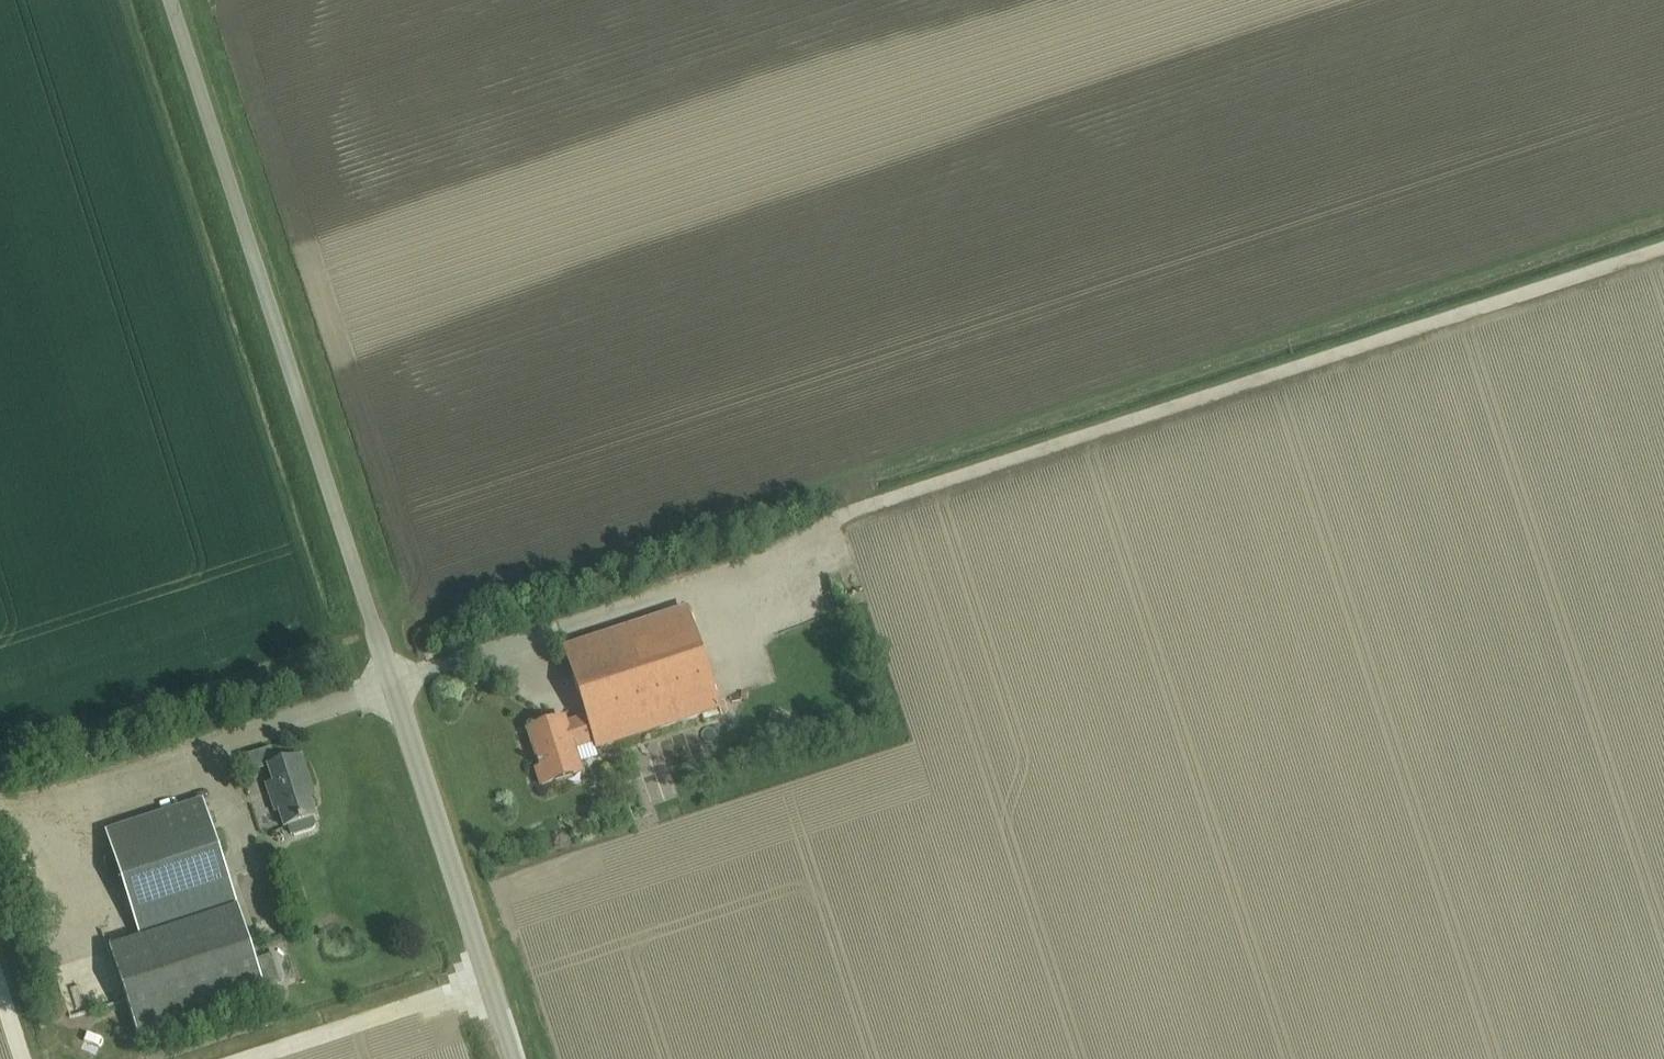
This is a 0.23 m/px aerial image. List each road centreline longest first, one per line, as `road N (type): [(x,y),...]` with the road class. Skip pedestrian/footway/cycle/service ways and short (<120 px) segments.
road 1 (tertiary): [(514,1058),(168,0)]

